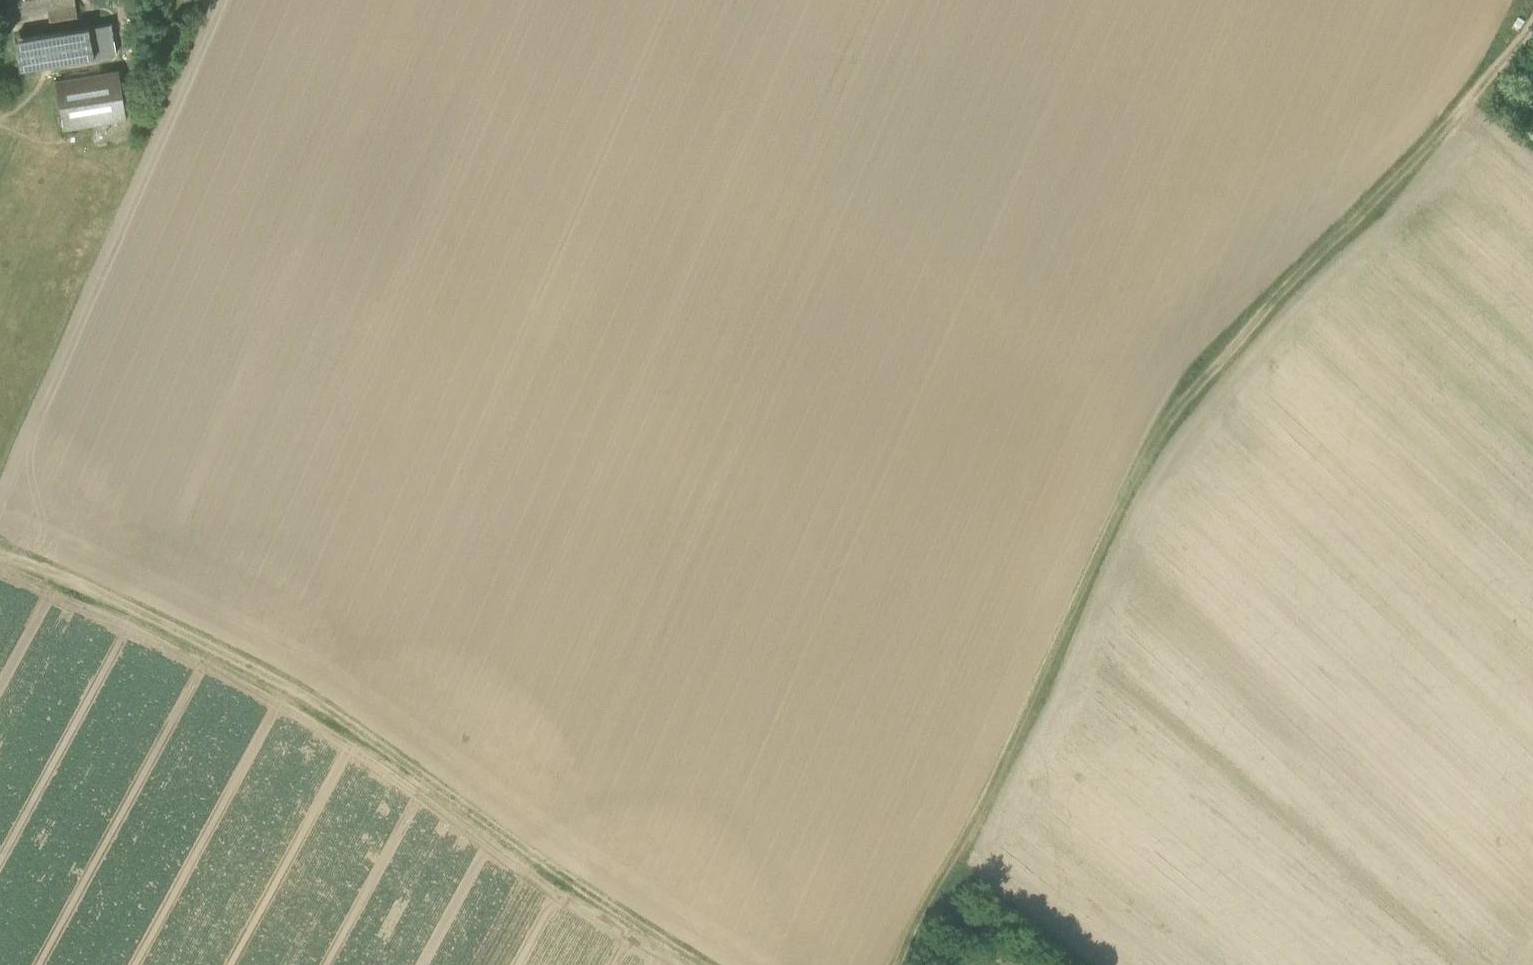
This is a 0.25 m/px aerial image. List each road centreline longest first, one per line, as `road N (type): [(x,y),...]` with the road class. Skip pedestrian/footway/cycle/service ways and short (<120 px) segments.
road 1 (track): [(902,964),(946,872),(981,821),(1167,430),(1532,27)]
road 2 (track): [(0,544),(218,649),(697,964)]

